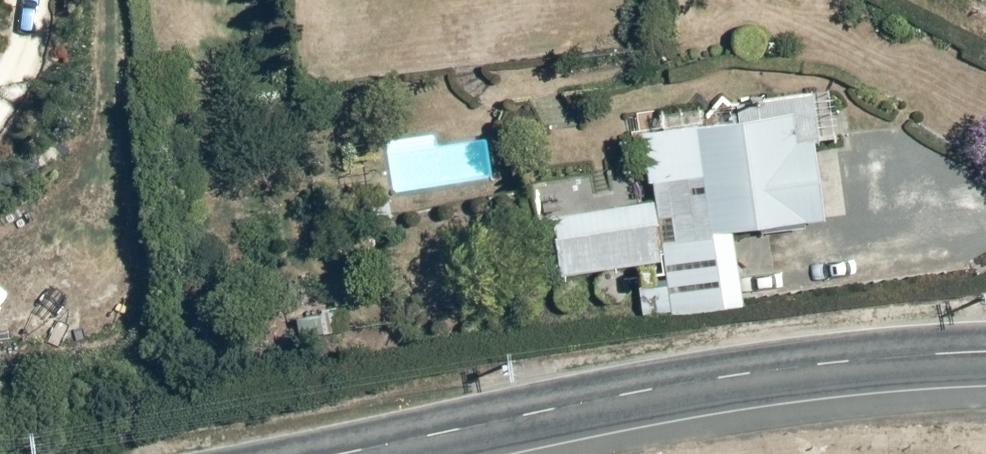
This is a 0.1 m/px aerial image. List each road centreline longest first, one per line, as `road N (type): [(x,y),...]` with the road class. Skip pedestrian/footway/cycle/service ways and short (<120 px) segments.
road 1 (tertiary): [(985,350),(643,392),(355,453)]

